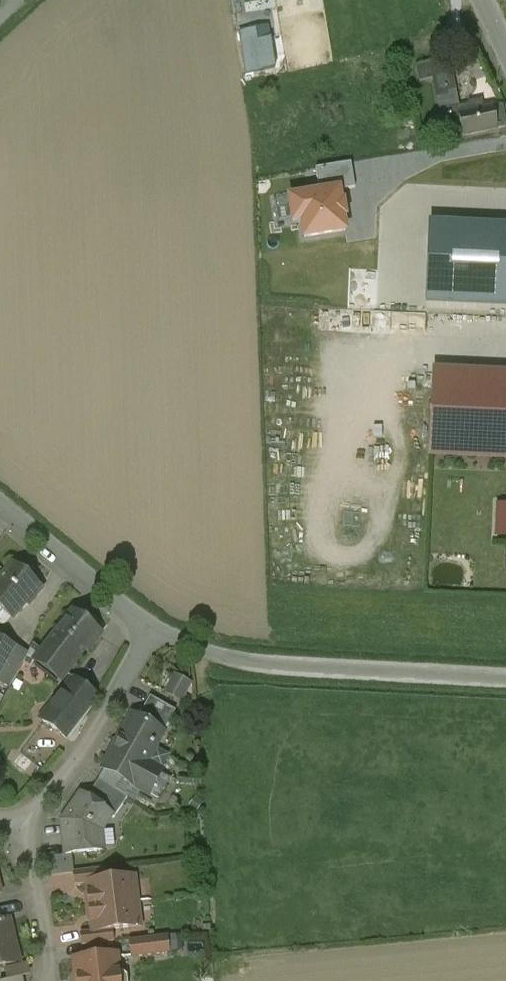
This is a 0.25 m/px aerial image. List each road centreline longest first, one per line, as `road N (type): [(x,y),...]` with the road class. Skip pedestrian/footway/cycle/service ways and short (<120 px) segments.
road 1 (unclassified): [(229,658),(505,679)]
road 2 (residential): [(153,632),(24,833)]
road 3 (residential): [(0,508),(153,632)]
road 4 (residential): [(24,833),(45,980)]

